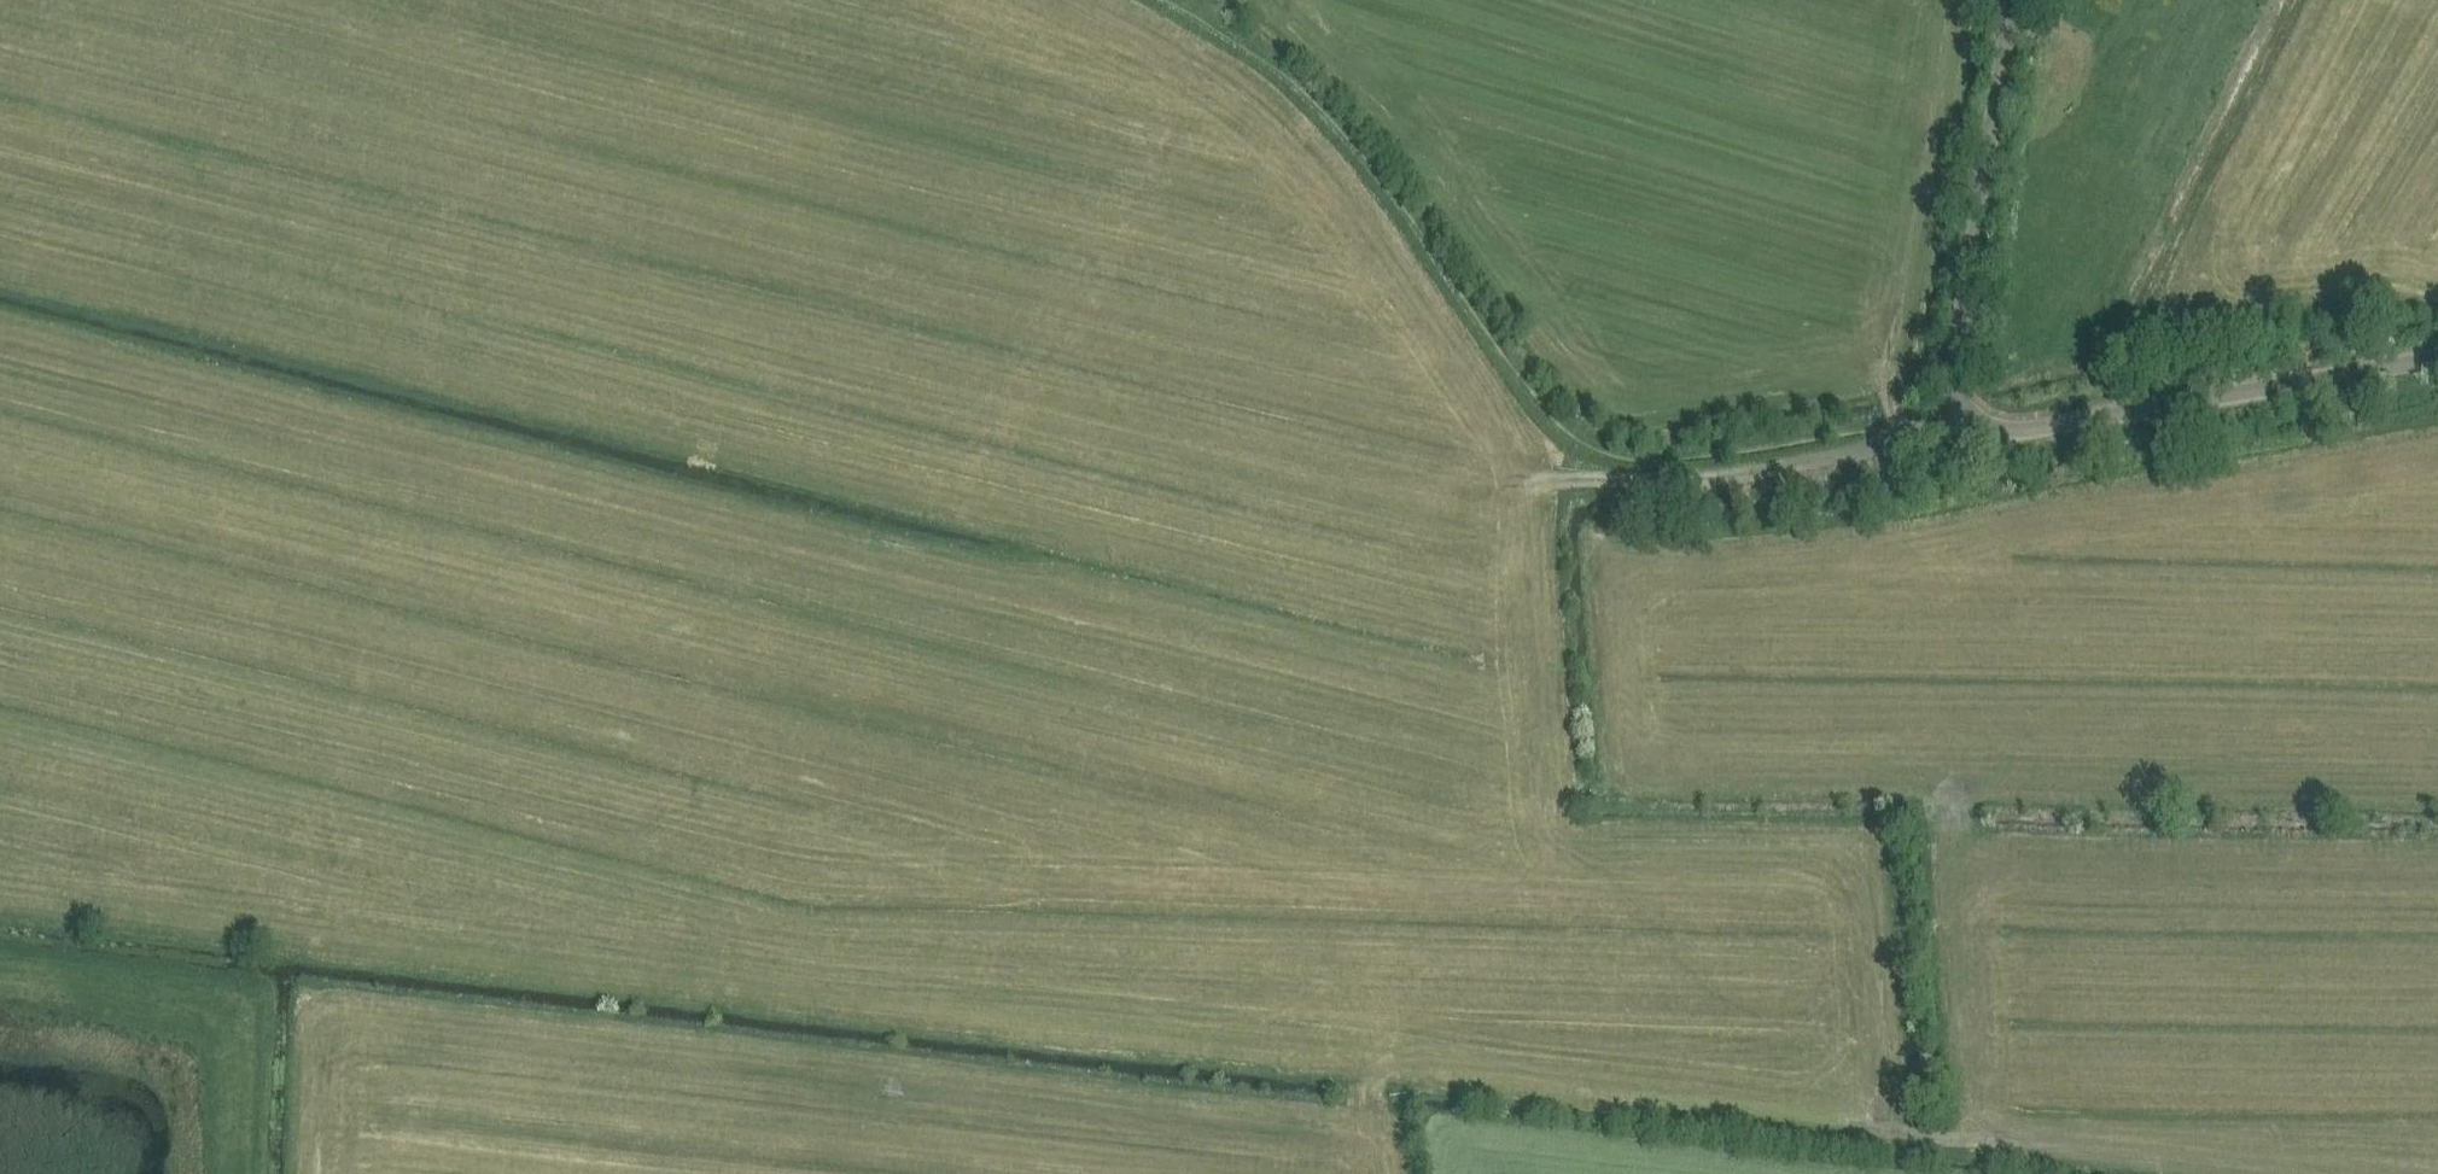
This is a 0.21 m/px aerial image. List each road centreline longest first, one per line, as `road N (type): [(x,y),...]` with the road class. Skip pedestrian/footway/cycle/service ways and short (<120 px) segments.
road 1 (unclassified): [(2437,357),(2005,428),(1965,413),(1951,390),(1952,354),(2006,0)]
road 2 (track): [(1992,426),(1707,479),(1561,480)]

